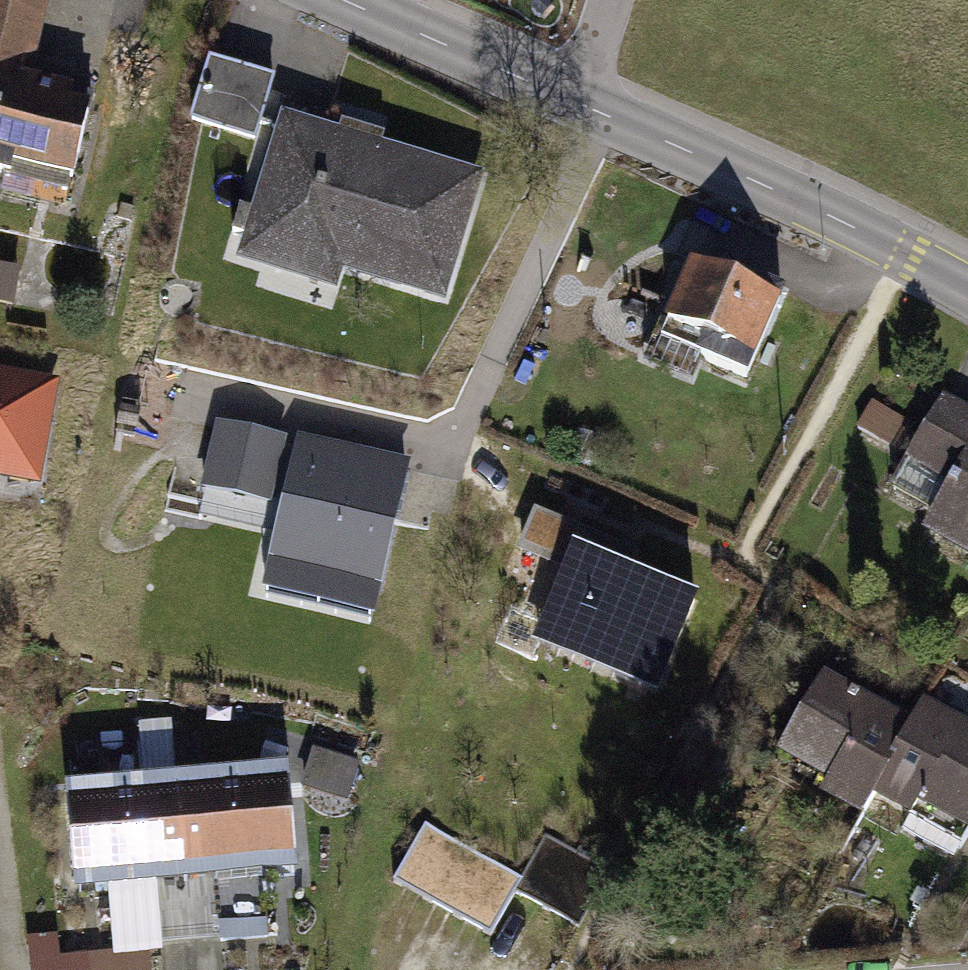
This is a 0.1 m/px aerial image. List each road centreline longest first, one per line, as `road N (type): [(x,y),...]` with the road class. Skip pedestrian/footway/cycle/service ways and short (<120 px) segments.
road 1 (secondary): [(578,103),(967,288)]
road 2 (secondary): [(347,0),(578,103)]

